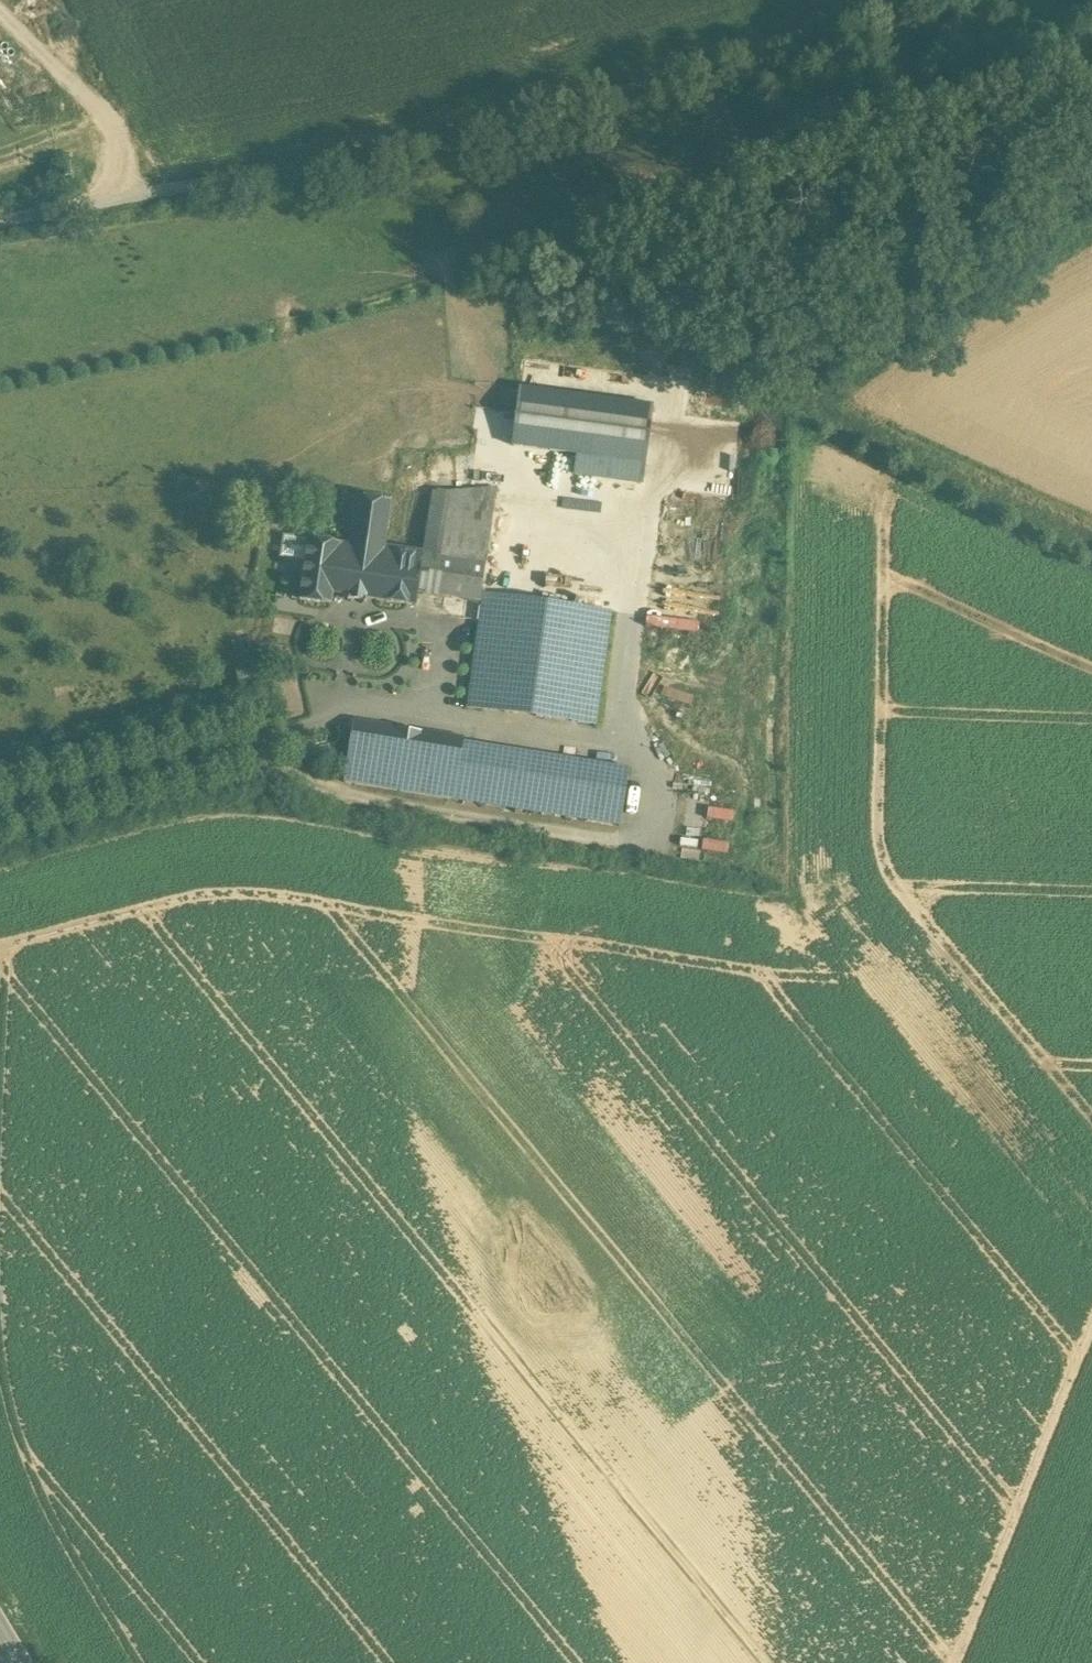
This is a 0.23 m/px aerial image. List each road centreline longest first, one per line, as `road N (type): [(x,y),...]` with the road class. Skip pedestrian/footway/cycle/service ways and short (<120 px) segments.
road 1 (unclassified): [(0,214),(399,152),(682,72),(889,0)]

